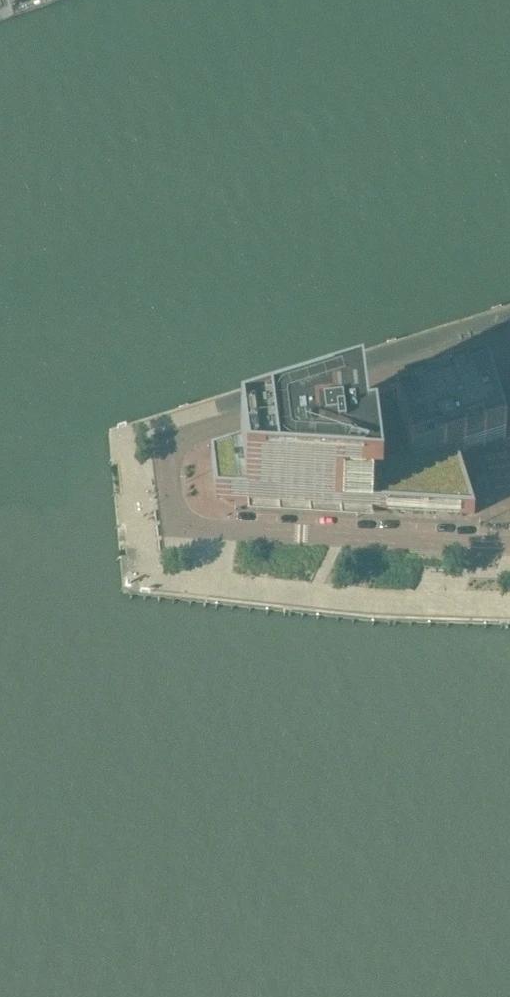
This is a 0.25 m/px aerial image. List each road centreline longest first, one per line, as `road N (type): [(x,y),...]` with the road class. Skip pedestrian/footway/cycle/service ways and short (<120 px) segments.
road 1 (residential): [(489,344),(192,434),(173,446),(164,493),(178,519),(207,528),(509,545)]

